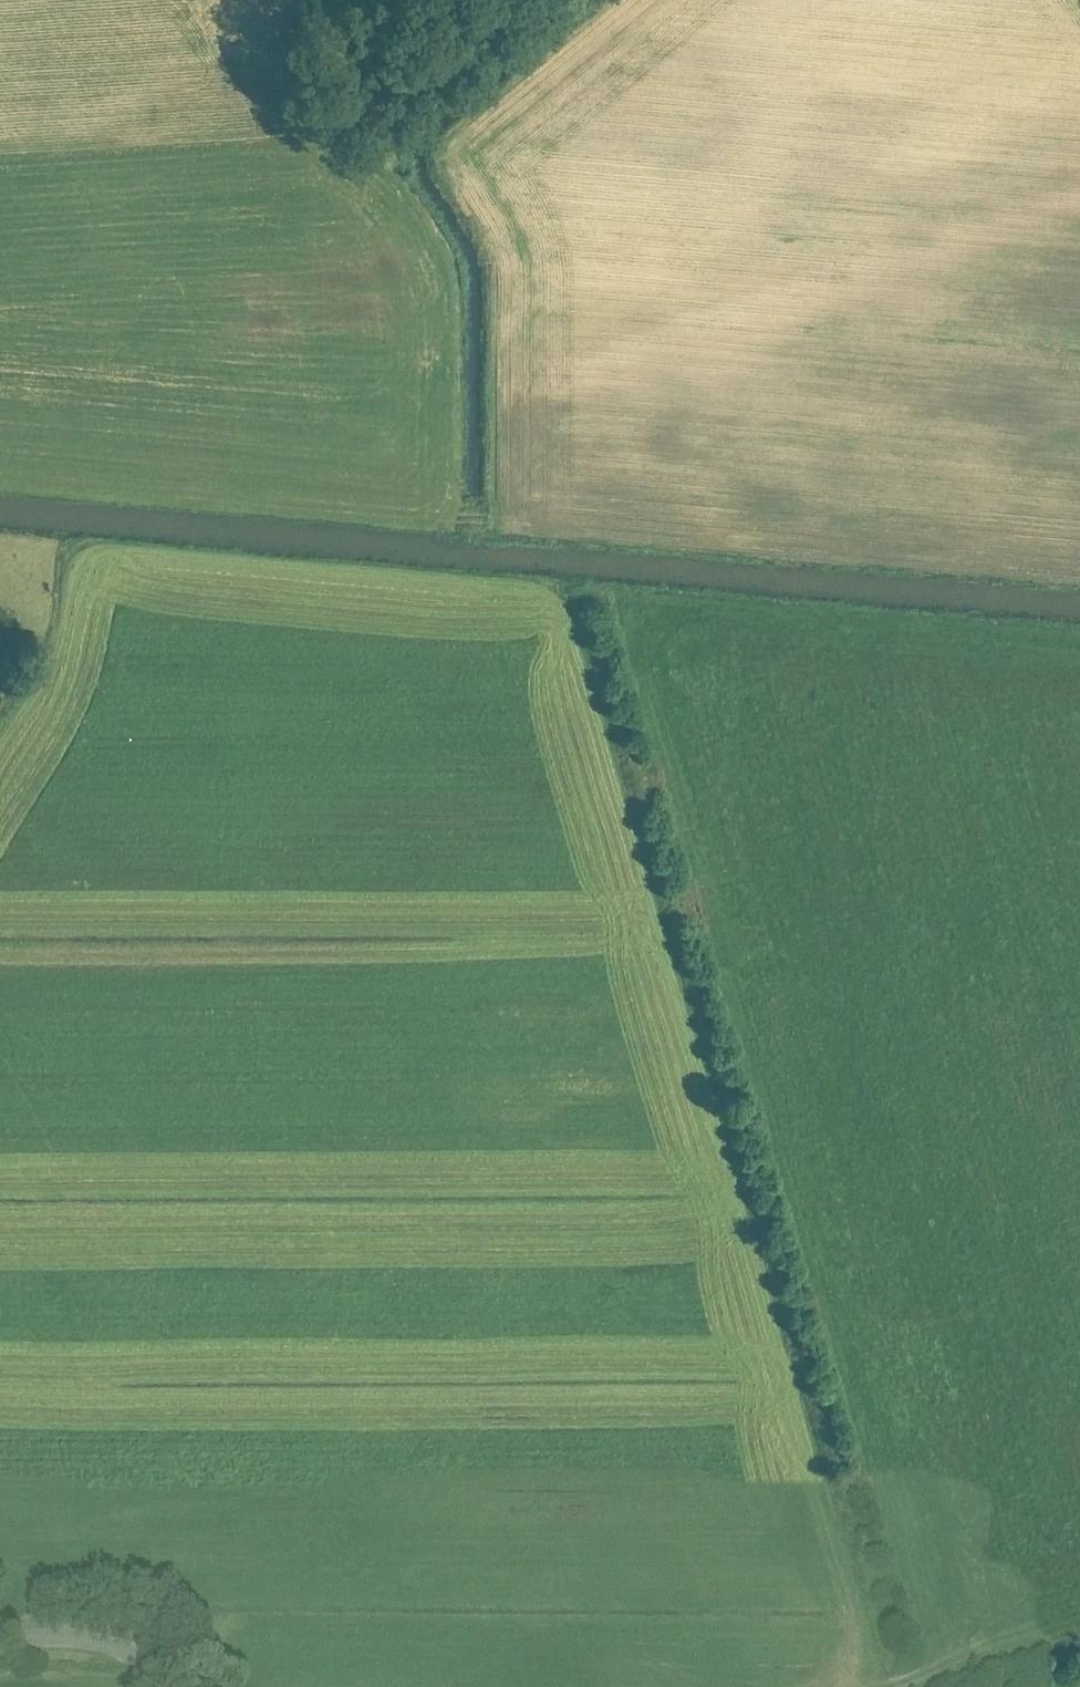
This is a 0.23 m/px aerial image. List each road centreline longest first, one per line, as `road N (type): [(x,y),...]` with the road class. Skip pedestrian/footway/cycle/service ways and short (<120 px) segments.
road 1 (unclassified): [(180,1686),(166,1661),(129,1632),(0,1628)]

